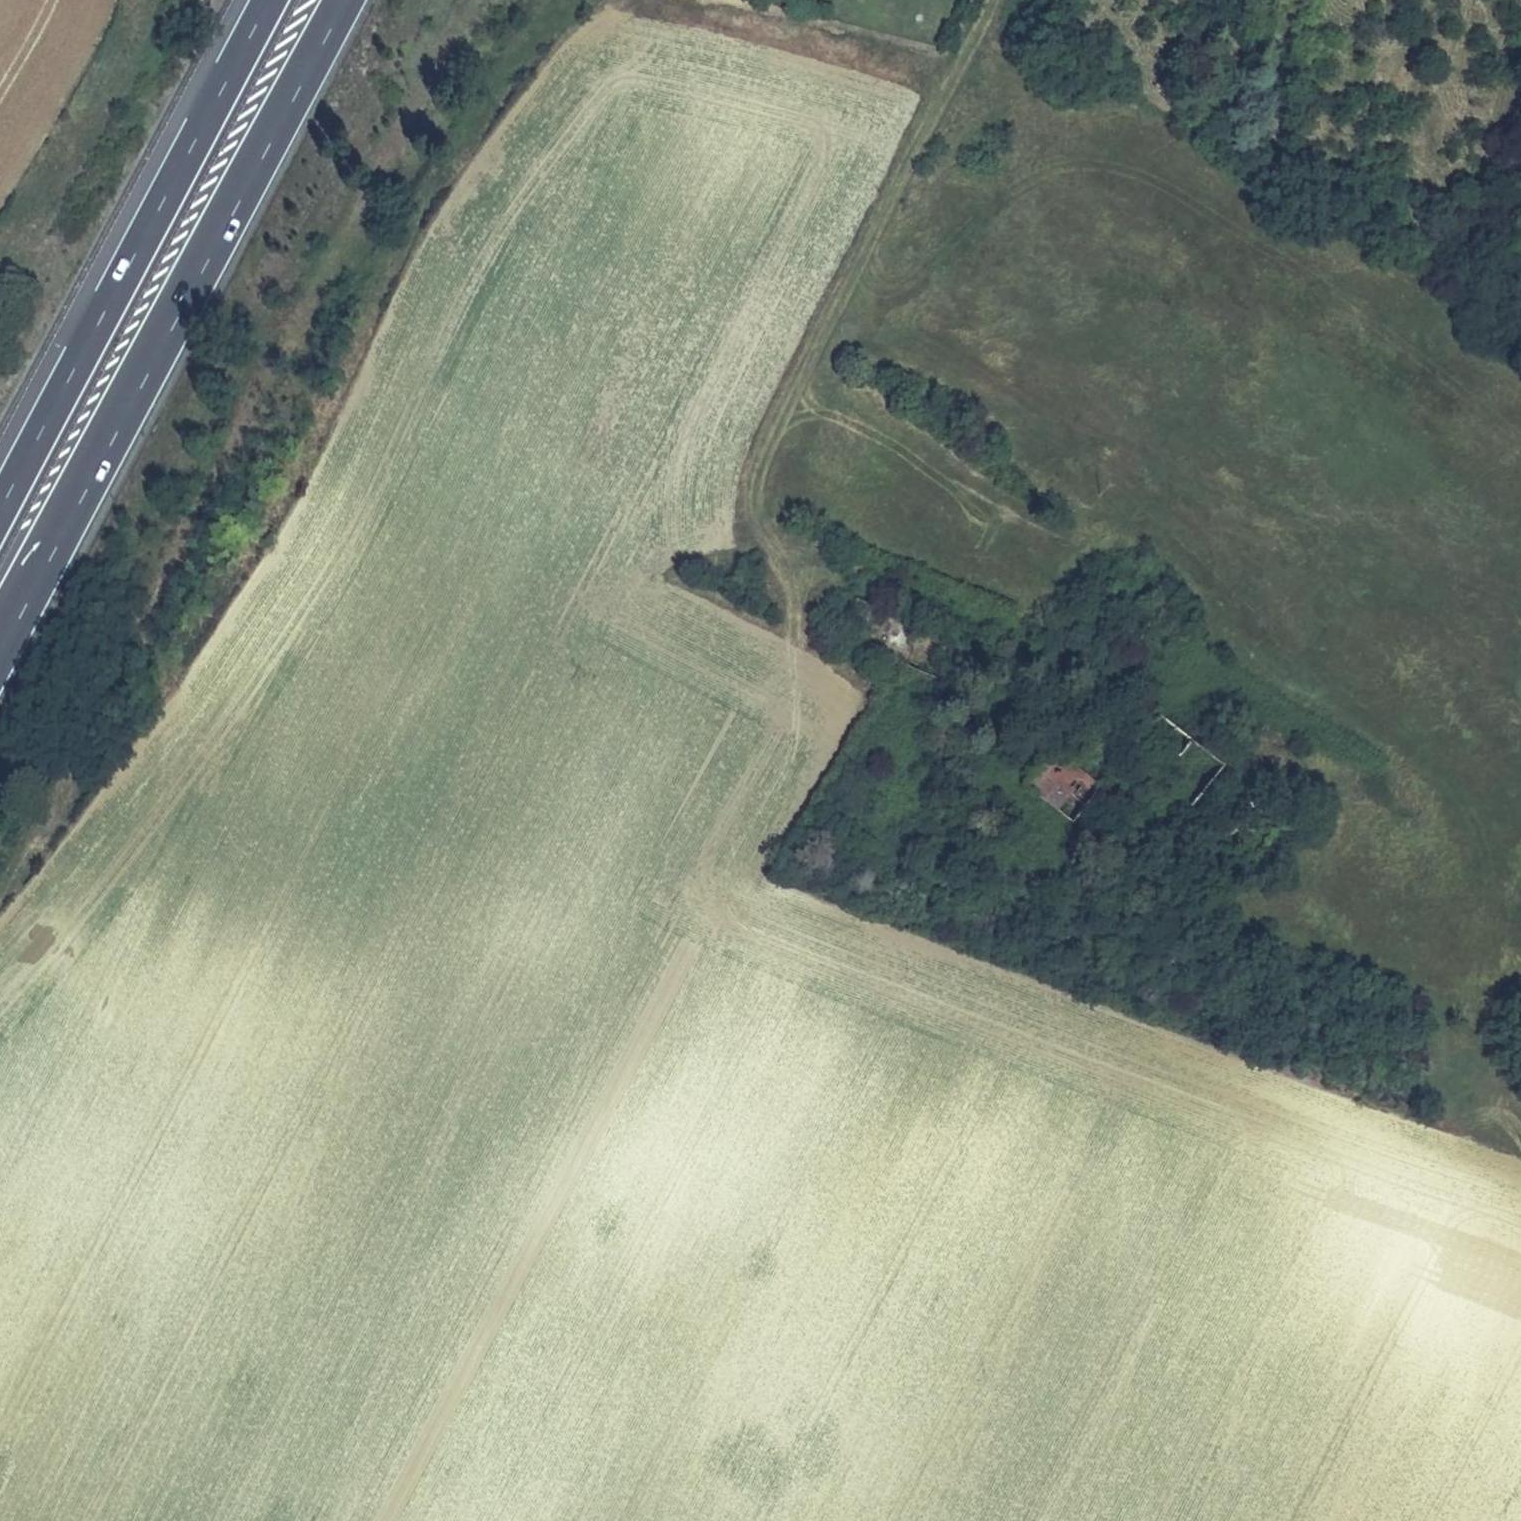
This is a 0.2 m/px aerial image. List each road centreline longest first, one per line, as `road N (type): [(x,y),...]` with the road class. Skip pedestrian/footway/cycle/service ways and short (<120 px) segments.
road 1 (motorway): [(0,642),(346,0)]
road 2 (motorway): [(270,0),(0,509)]

